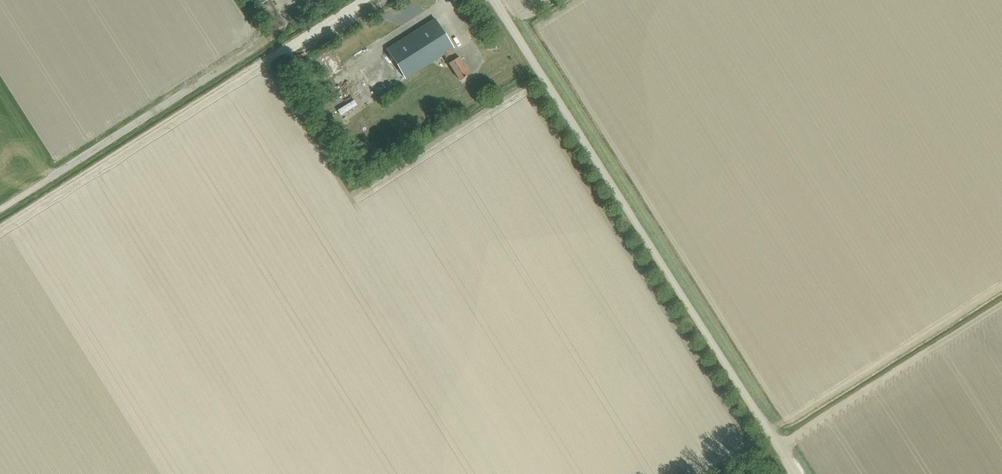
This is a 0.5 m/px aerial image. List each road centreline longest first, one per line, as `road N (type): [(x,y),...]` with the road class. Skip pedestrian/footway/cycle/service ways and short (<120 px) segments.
road 1 (unclassified): [(795,473),(493,0)]

